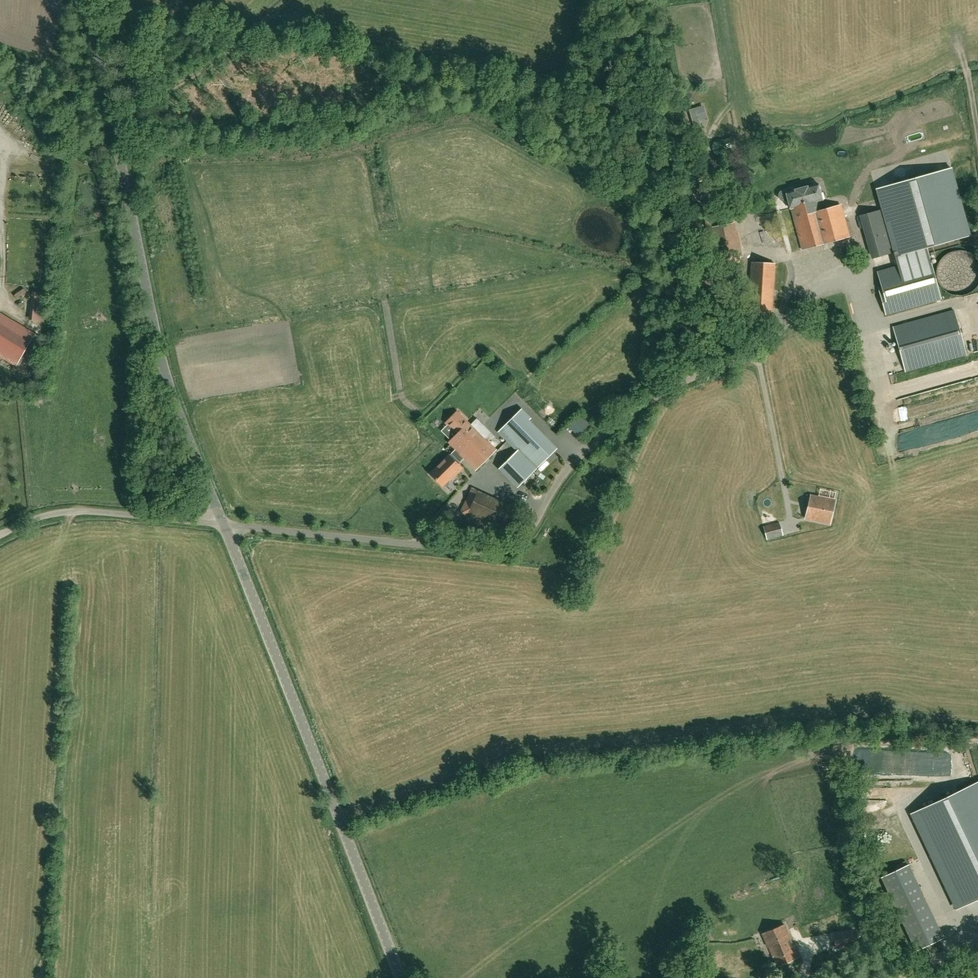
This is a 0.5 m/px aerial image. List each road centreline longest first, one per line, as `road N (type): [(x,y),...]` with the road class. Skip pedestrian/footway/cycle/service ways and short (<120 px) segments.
road 1 (residential): [(224,525),(504,550),(526,534),(560,465),(585,444),(646,400),(757,352)]
road 2 (unclassified): [(224,525),(165,382),(89,0)]
road 3 (unclassified): [(401,977),(224,525)]
road 4 (unclassified): [(0,535),(27,521),(92,510),(224,525)]
road 5 (track): [(113,120),(199,73),(288,0)]

